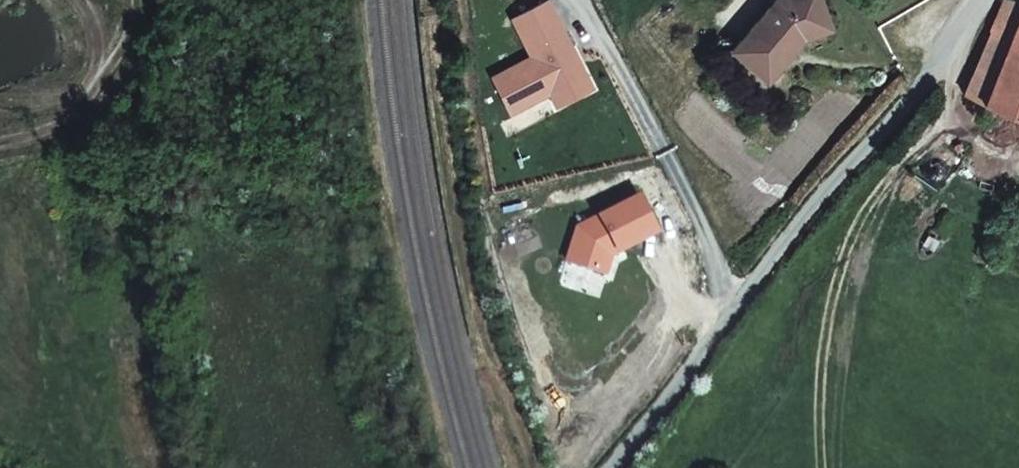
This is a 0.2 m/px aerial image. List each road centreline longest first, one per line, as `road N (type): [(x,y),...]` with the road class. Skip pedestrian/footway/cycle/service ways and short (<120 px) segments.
road 1 (unclassified): [(605,467),(936,61),(971,0)]

